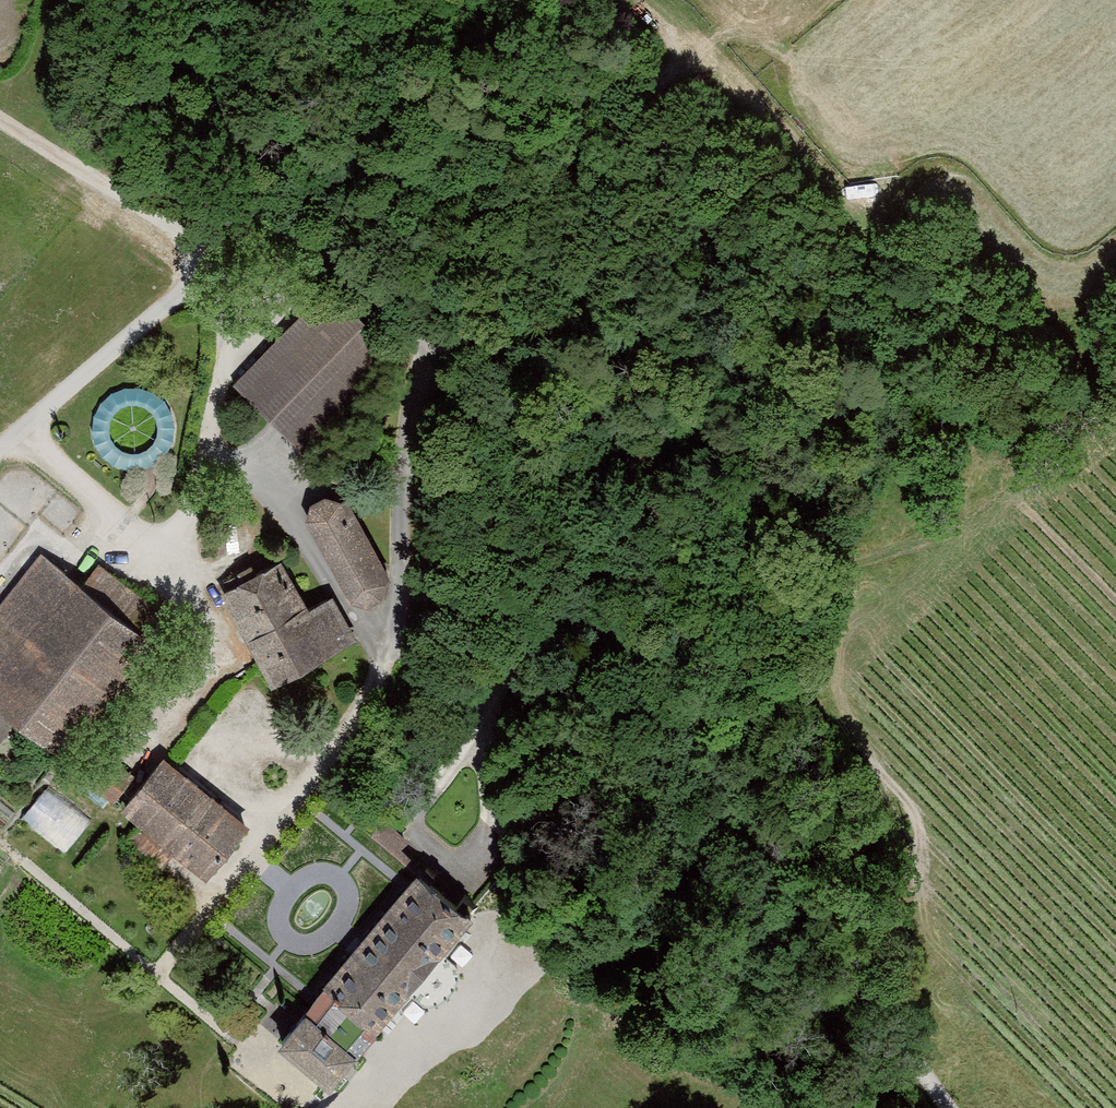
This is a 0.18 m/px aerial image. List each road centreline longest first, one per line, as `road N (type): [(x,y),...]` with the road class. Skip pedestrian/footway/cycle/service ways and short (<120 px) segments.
road 1 (track): [(343,239),(681,71),(1045,407)]
road 2 (track): [(945,1107),(528,524),(471,384)]
road 3 (track): [(471,384),(802,687)]
road 4 (track): [(471,384),(343,239),(195,280)]
road 5 (track): [(195,280),(0,453)]
road 6 (track): [(0,119),(158,217),(184,246),(195,280)]

